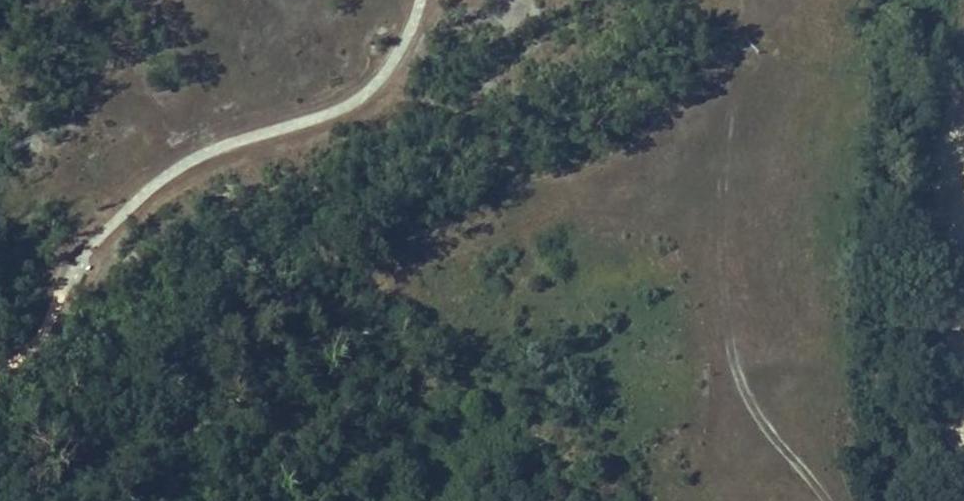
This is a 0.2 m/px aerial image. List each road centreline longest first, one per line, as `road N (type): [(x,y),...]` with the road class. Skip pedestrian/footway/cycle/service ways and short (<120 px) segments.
road 1 (track): [(0,360),(32,334),(160,182),(238,133),(333,112),(371,87),(407,41),(420,0)]
road 2 (track): [(756,0),(735,109),(722,264),(736,378),(825,500)]

